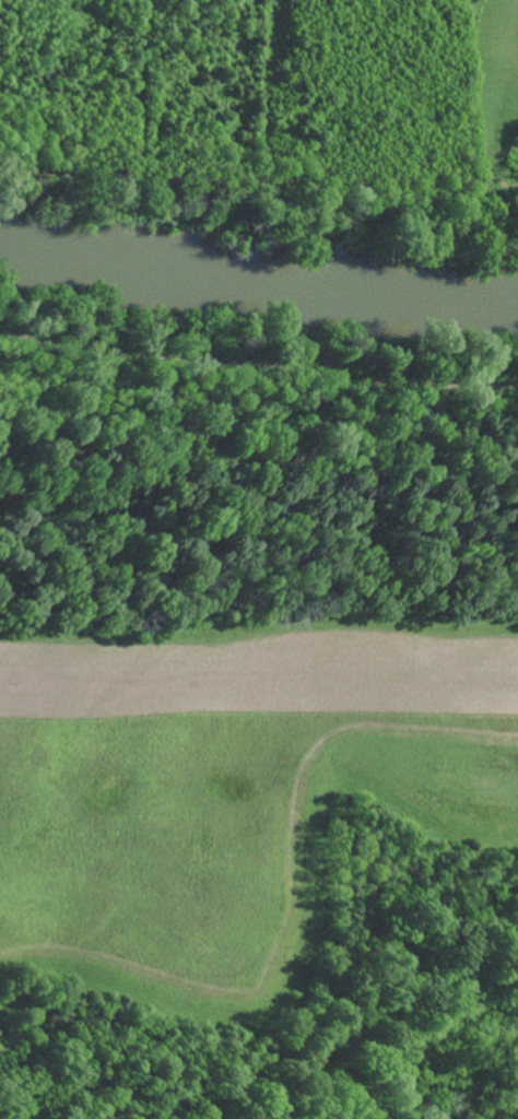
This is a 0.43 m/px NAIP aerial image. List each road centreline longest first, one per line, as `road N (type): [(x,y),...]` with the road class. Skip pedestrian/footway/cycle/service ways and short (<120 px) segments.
road 1 (track): [(0,336),(517,384)]

